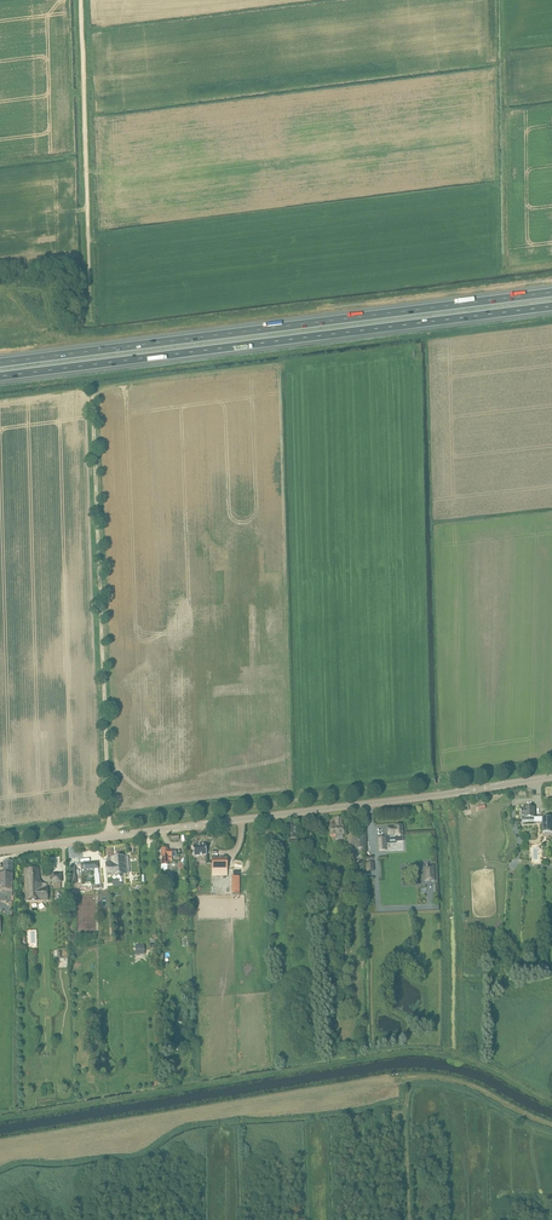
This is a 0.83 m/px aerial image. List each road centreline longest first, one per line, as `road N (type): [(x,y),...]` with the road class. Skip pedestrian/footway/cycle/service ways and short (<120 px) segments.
road 1 (tertiary): [(0,851),(551,777)]
road 2 (motorway): [(0,376),(551,306)]
road 3 (motorway): [(551,292),(0,362)]
road 4 (track): [(110,836),(91,385)]
road 5 (unclassified): [(91,320),(81,0)]

